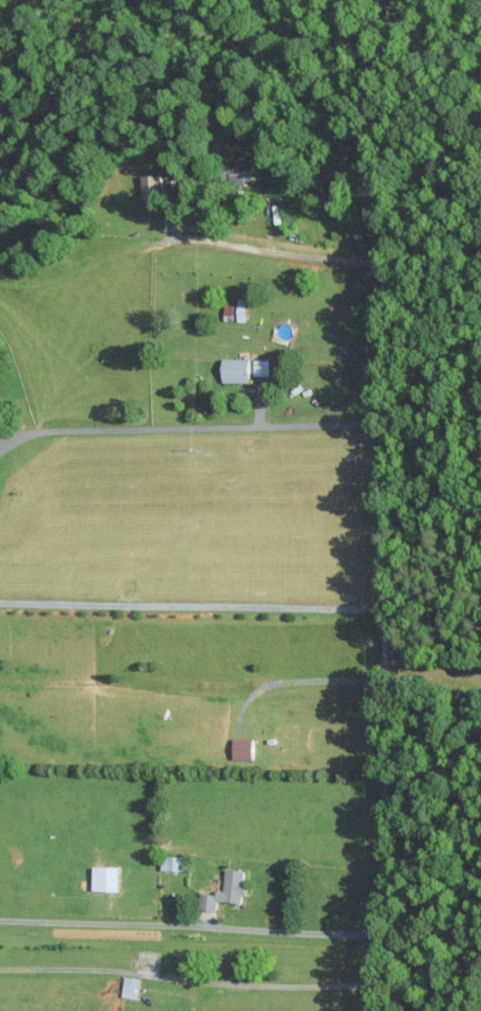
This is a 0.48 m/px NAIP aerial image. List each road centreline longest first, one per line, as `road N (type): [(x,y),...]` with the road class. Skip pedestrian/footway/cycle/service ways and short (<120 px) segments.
road 1 (residential): [(380,1010),(385,434)]

